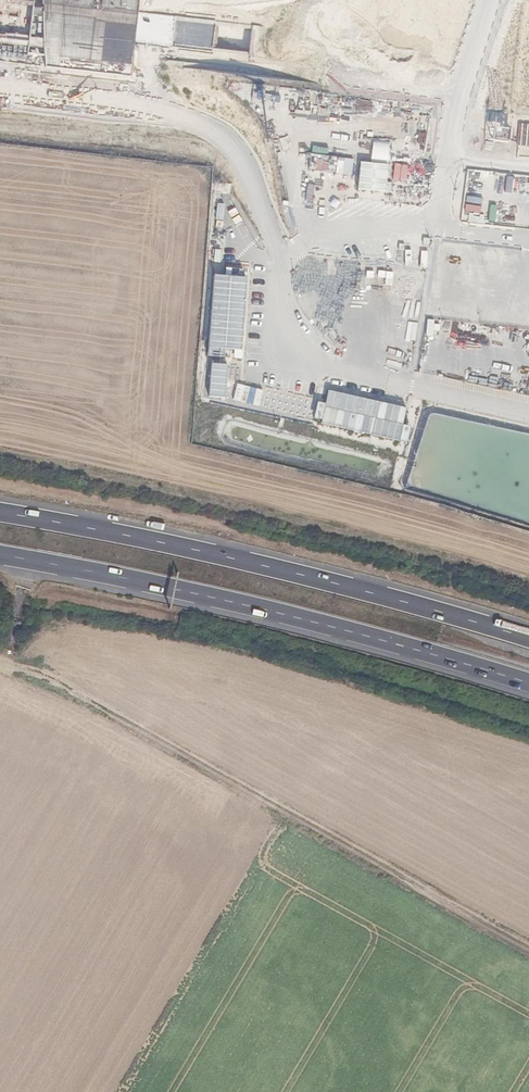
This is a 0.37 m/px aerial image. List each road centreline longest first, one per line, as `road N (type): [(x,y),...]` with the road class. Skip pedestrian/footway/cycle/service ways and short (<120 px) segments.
road 1 (track): [(0,667),(64,694),(528,953)]
road 2 (track): [(0,455),(528,587)]
road 3 (trunk): [(0,555),(296,618),(528,684)]
road 4 (trunk): [(528,639),(225,556),(0,512)]

